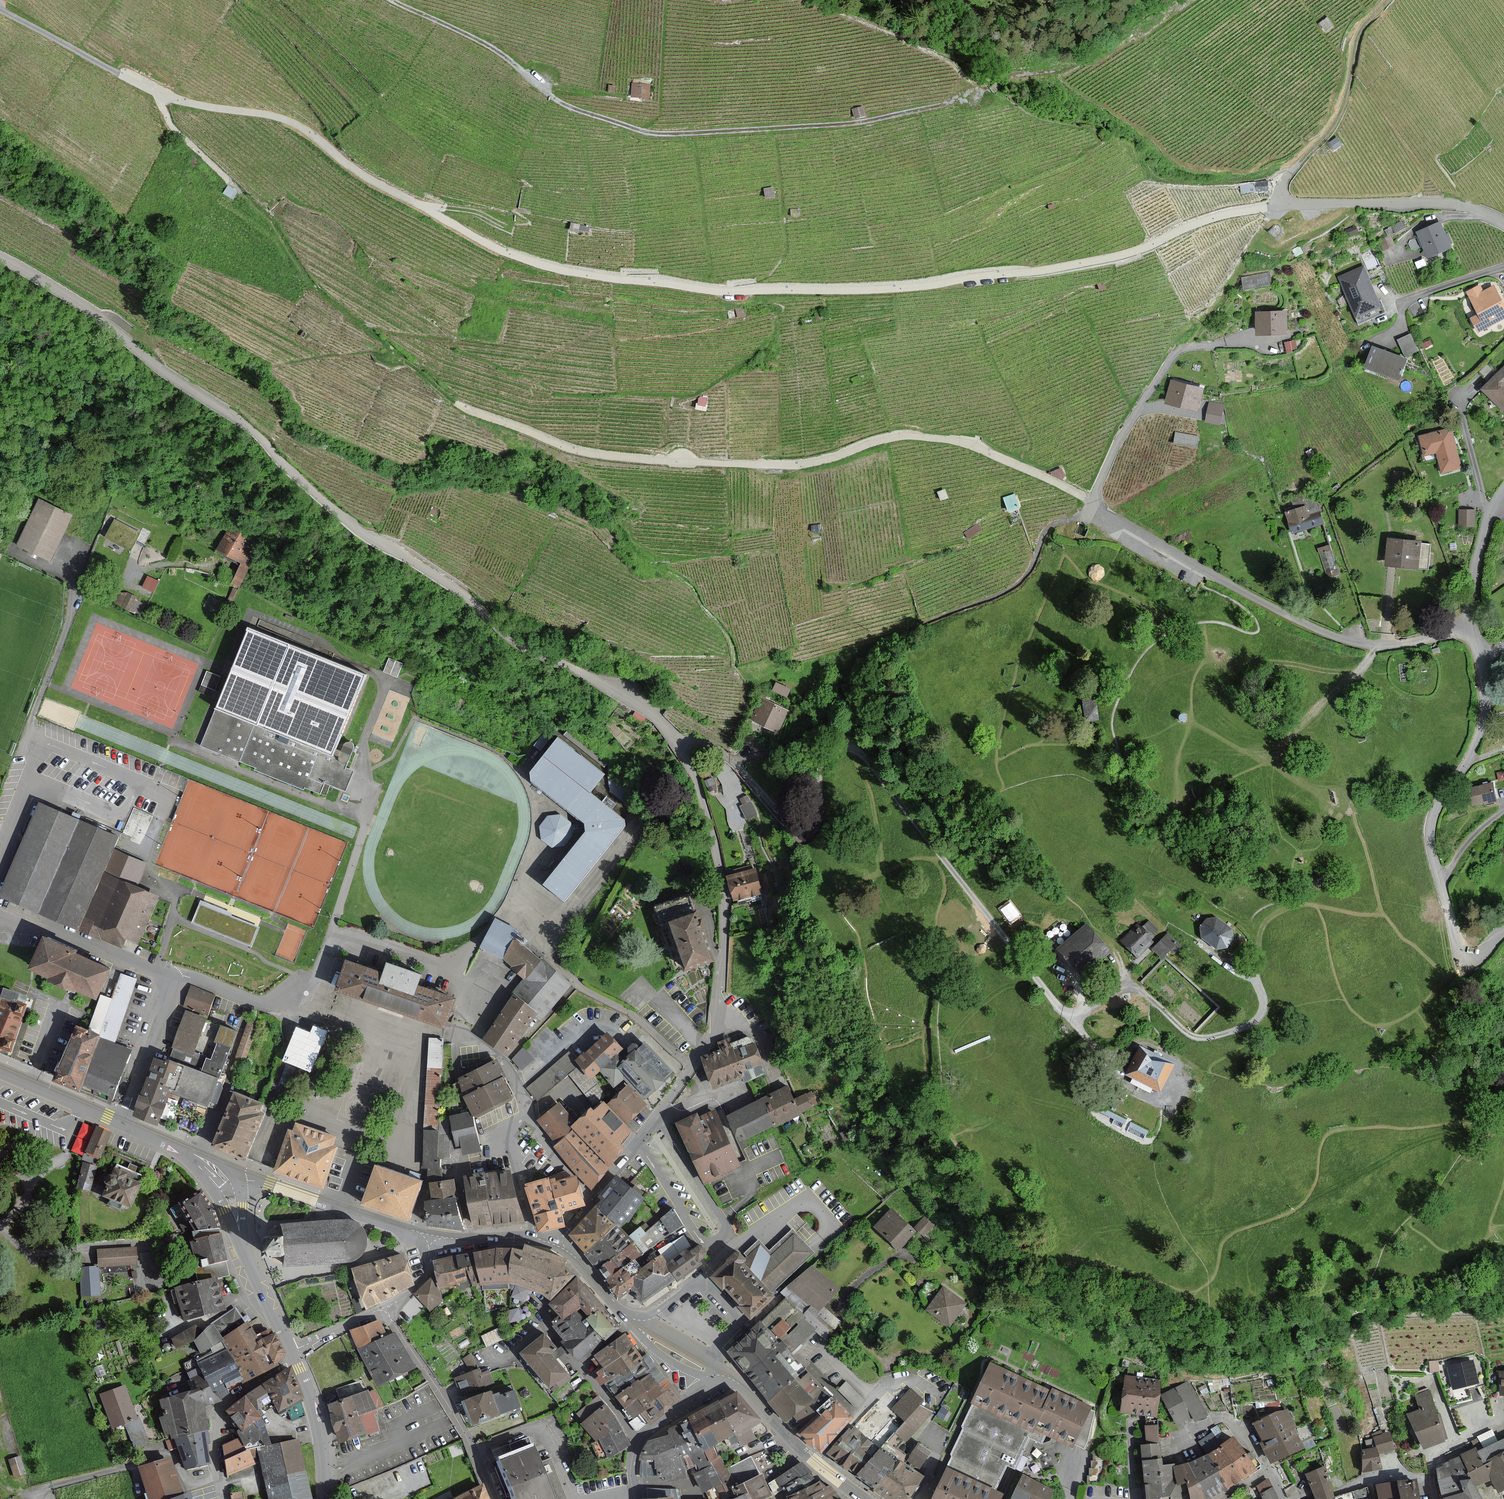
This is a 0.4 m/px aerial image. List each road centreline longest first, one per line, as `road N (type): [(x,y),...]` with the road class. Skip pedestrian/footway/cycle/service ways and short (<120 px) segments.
road 1 (residential): [(1503,224),(1451,204),(1289,205),(1207,219),(1113,257),(918,286),(728,292),(607,278),(500,250),(357,171),(296,125),(168,97),(0,10)]
road 2 (residential): [(594,1199),(714,1026),(721,877),(677,740),(629,700),(507,635),(462,594),(336,511),(239,421),(95,315),(0,260)]
road 3 (track): [(390,0),(495,50),(560,102),(661,134),(853,123),(935,108),(988,92),(1017,73),(1067,65)]
road 4 (unclassified): [(455,403),(572,449),(617,457),(797,465),(887,438),(942,440),(998,456),(1091,503)]
road 5 (residential): [(525,1118),(510,1071),(478,1041),(479,991),(418,955),(341,936),(317,973),(267,1001),(177,977)]
road 6 (track): [(161,94),(168,121),(270,218),(313,284),(455,403)]
road 7 (residential): [(1091,503),(1337,637),(1384,645),(1474,629)]
road 8 (residential): [(1503,930),(1481,955),(1461,954),(1428,843),(1433,813),(1483,717),(1474,629)]
road 9 (residential): [(1091,503),(1175,354),(1249,335)]
road 10 (track): [(1281,206),(1289,175),(1337,119),(1359,33),(1388,0)]
road 11 (residential): [(383,1307),(451,1410),(493,1498)]
road 12 (tertiary): [(433,1235),(277,1188),(238,1186)]
road 13 (residential): [(709,1356),(746,1324),(703,1278),(644,1323)]
road 14 (residential): [(177,977),(0,921)]
road 15 (residential): [(221,1498),(214,1444),(222,1410),(295,1358)]
road 16 (tertiary): [(862,1498),(735,1381)]
road 17 (residential): [(542,1317),(638,1441)]
road 18 (residential): [(177,977),(123,1124)]
road 19 (residential): [(1474,629),(1477,558),(1503,489)]
road 20 (tertiary): [(295,1358),(318,1419),(324,1498)]
road 21 (tertiary): [(123,1124),(0,1071)]
road 22 (tertiary): [(627,1319),(666,1358),(735,1381)]
road 23 (residential): [(1171,1445),(1227,1421),(1269,1472)]
road 24 (residential): [(535,1239),(513,1148),(525,1118)]
road 25 (tertiary): [(241,1239),(292,1351)]

